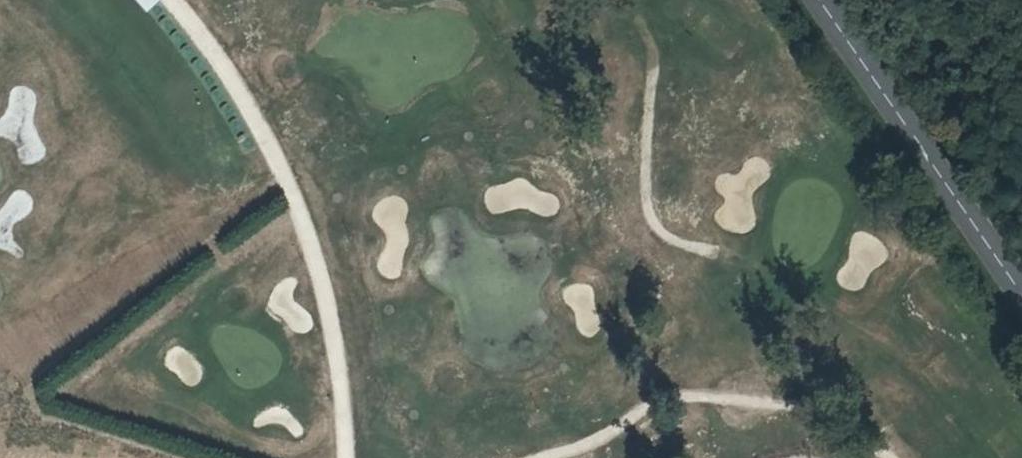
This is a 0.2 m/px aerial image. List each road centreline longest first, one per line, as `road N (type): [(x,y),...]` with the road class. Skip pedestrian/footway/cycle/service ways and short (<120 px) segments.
road 1 (tertiary): [(1021,293),(817,0)]

